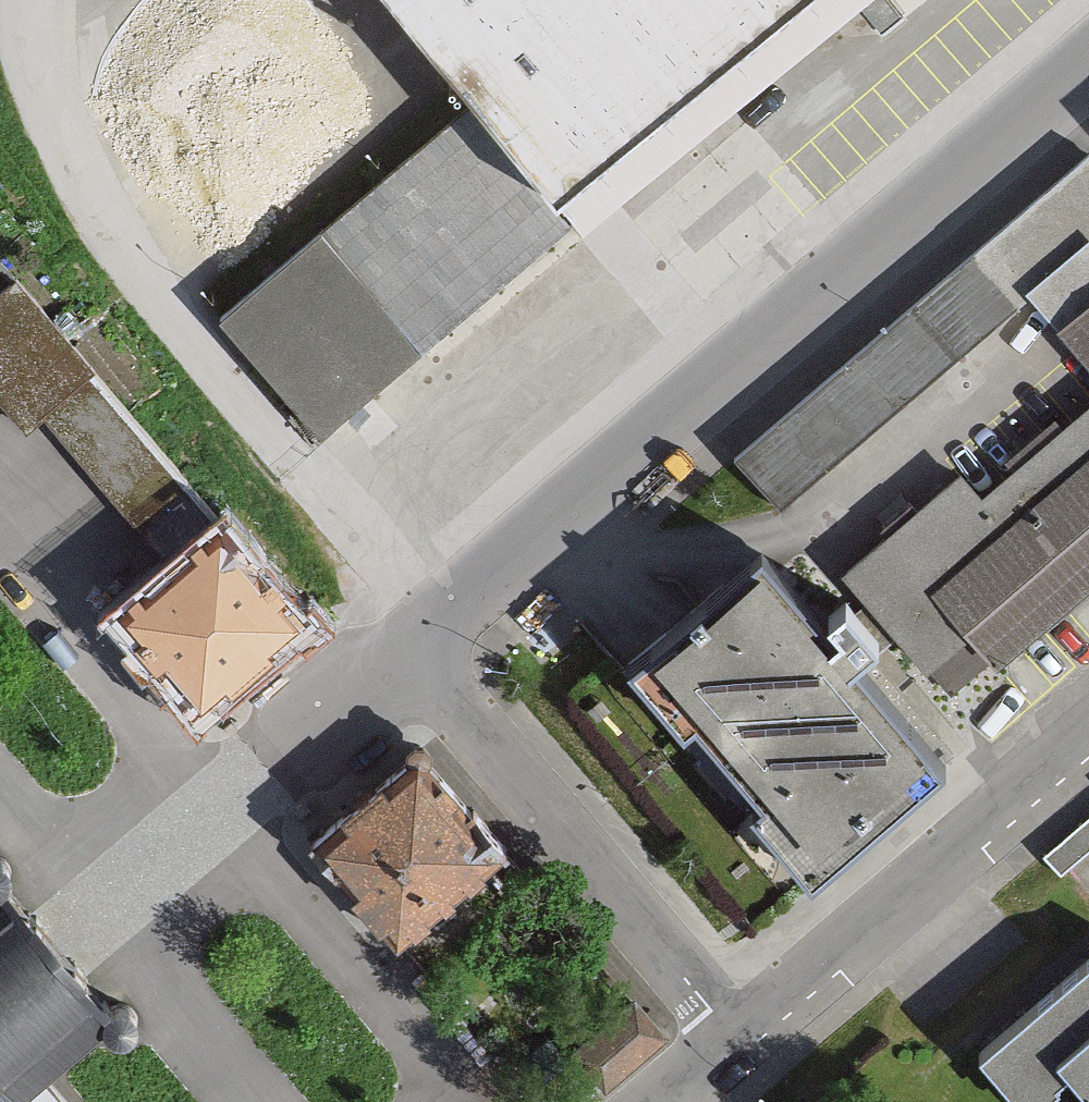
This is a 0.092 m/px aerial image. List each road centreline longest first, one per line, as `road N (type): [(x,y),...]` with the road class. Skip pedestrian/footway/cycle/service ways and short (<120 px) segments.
road 1 (residential): [(1088,64),(412,650)]
road 2 (unclassified): [(412,650),(732,1026)]
road 3 (residential): [(732,1026),(1088,725)]

